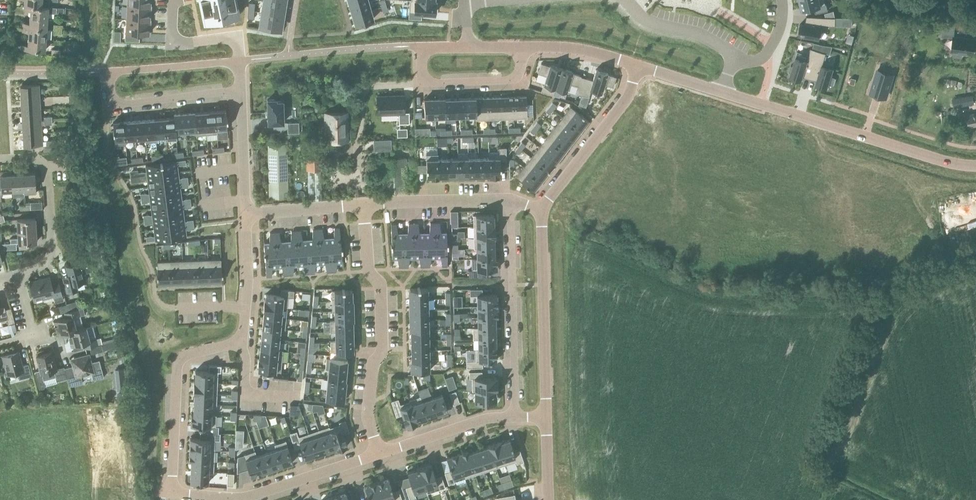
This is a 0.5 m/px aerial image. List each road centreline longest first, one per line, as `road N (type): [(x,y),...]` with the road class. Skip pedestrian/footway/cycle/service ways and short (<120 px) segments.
road 1 (residential): [(171,493),(177,368),(192,354),(241,344),(246,214)]
road 2 (residential): [(239,61),(109,72),(110,94),(120,105),(241,90)]
road 3 (residential): [(975,166),(722,92)]
road 4 (residential): [(377,455),(366,418),(372,364),(382,349),(382,288),(369,269),(366,206)]
road 5 (residential): [(511,201),(514,415)]
road 6 (residential): [(171,493),(242,499),(377,455)]
road 7 (residential): [(541,215),(543,415)]
road 8 (residential): [(421,49),(239,61)]
road 9 (residential): [(639,66),(630,94),(541,215)]
road 10 (residential): [(0,158),(37,159),(46,171),(52,255),(46,266),(18,276)]
road 11 (residential): [(421,49),(428,84),(511,80),(523,49)]
road 12 (residential): [(116,493),(96,451),(76,439),(0,435)]
road 13 (residential): [(366,206),(511,201)]
road 14 (residential): [(377,455),(491,414),(514,415)]
road 15 (residential): [(625,0),(653,24),(693,32),(737,56)]
road 16 (residential): [(246,214),(241,90)]
road 17 (residential): [(246,214),(366,206)]
road 18 (residential): [(239,61),(229,39),(176,41),(174,0)]

